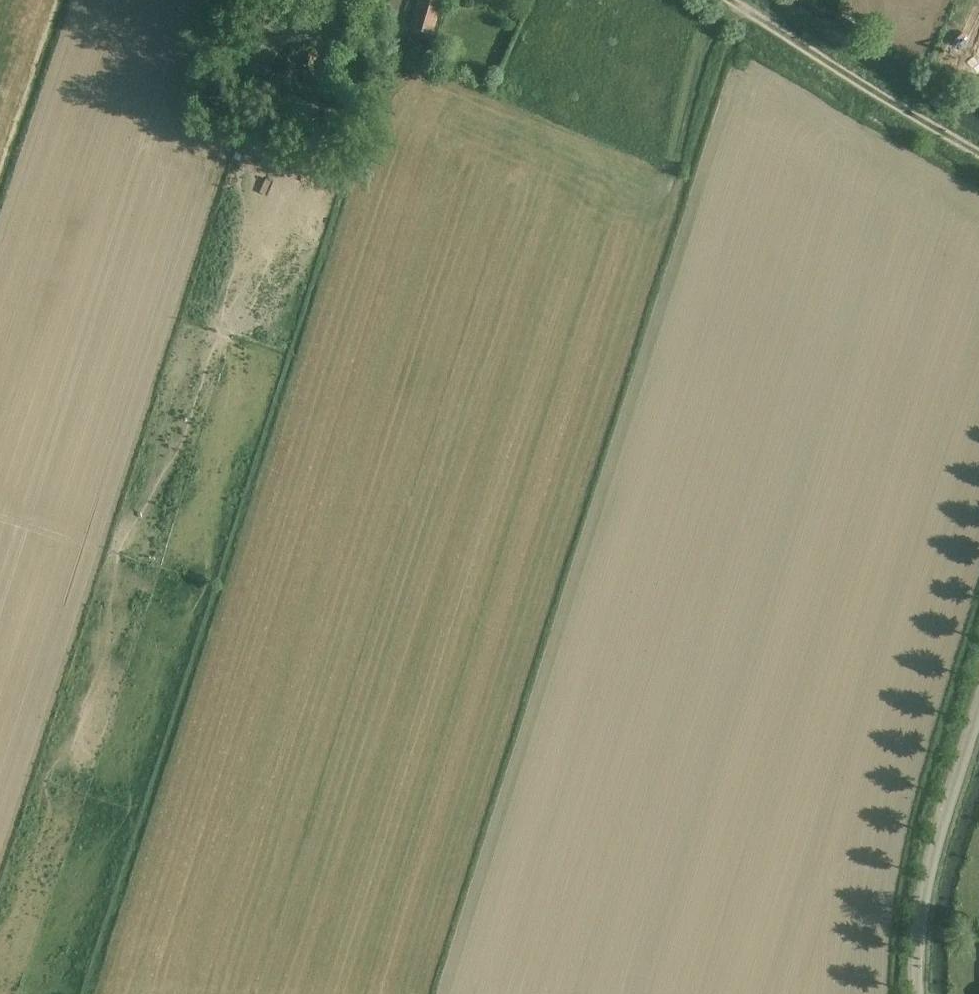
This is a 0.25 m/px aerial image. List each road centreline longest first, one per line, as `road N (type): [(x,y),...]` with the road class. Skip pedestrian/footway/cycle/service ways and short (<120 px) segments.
road 1 (residential): [(920,993),(919,943),(937,846),(978,716)]

